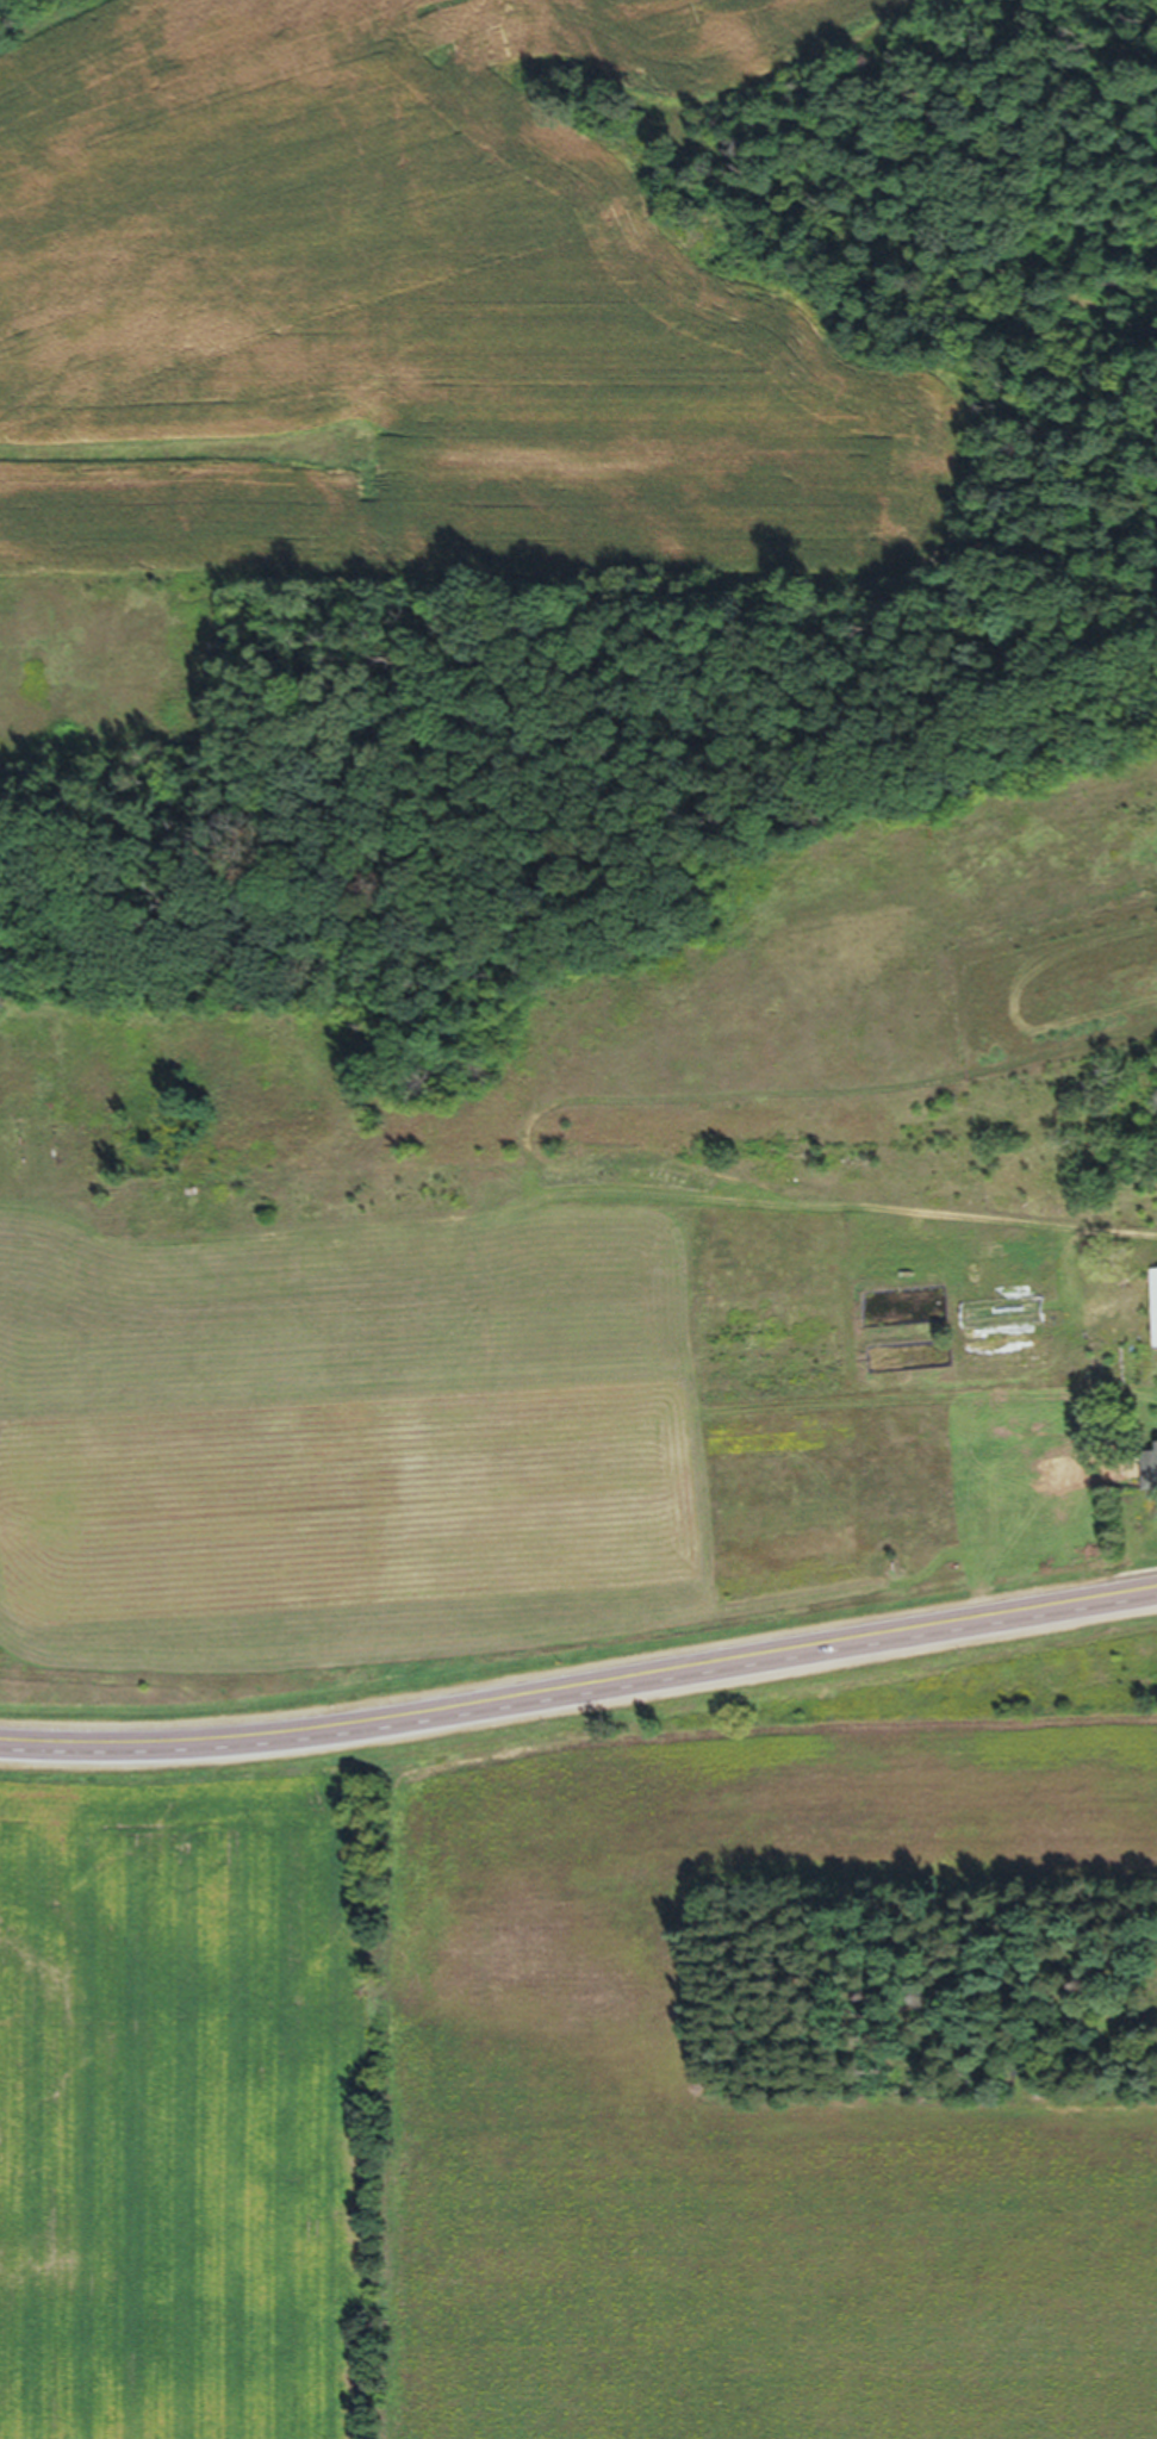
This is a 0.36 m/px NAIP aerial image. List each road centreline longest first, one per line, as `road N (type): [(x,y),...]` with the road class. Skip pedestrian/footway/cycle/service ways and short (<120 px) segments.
road 1 (primary): [(0,1738),(192,1735),(394,1718),(1156,1588)]

